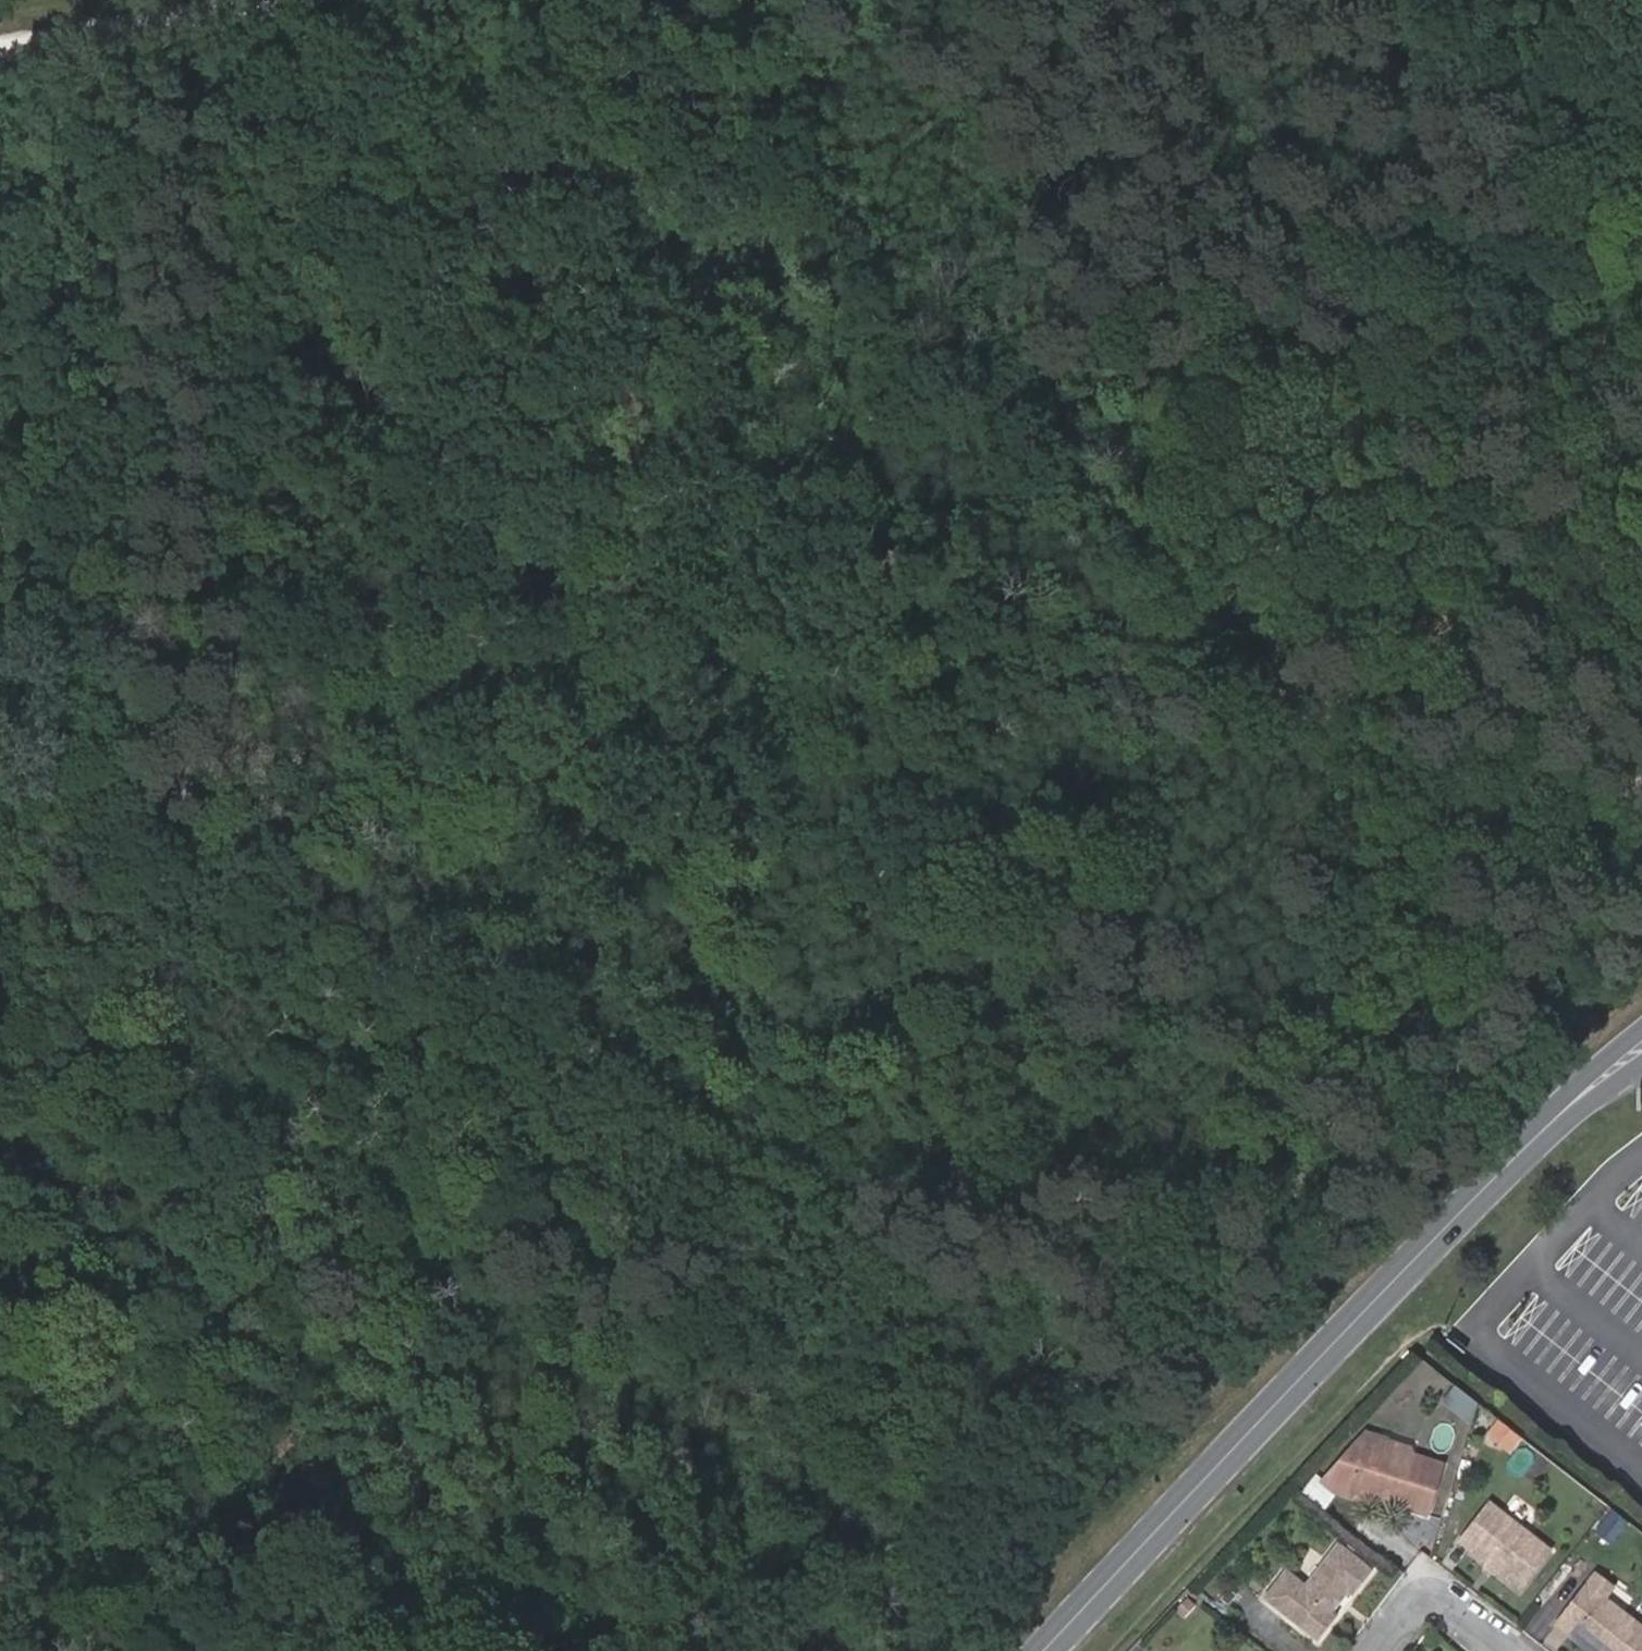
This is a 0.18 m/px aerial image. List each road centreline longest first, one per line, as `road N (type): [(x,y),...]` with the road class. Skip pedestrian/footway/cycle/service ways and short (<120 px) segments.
road 1 (secondary): [(1045,1650),(1445,1221),(1541,1136)]
road 2 (residential): [(1499,1650),(1428,1605),(1402,1613),(1376,1650)]
road 3 (secondary): [(1641,1031),(1610,1055),(1541,1136)]
road 4 (secondary): [(1541,1136),(1641,1062)]

